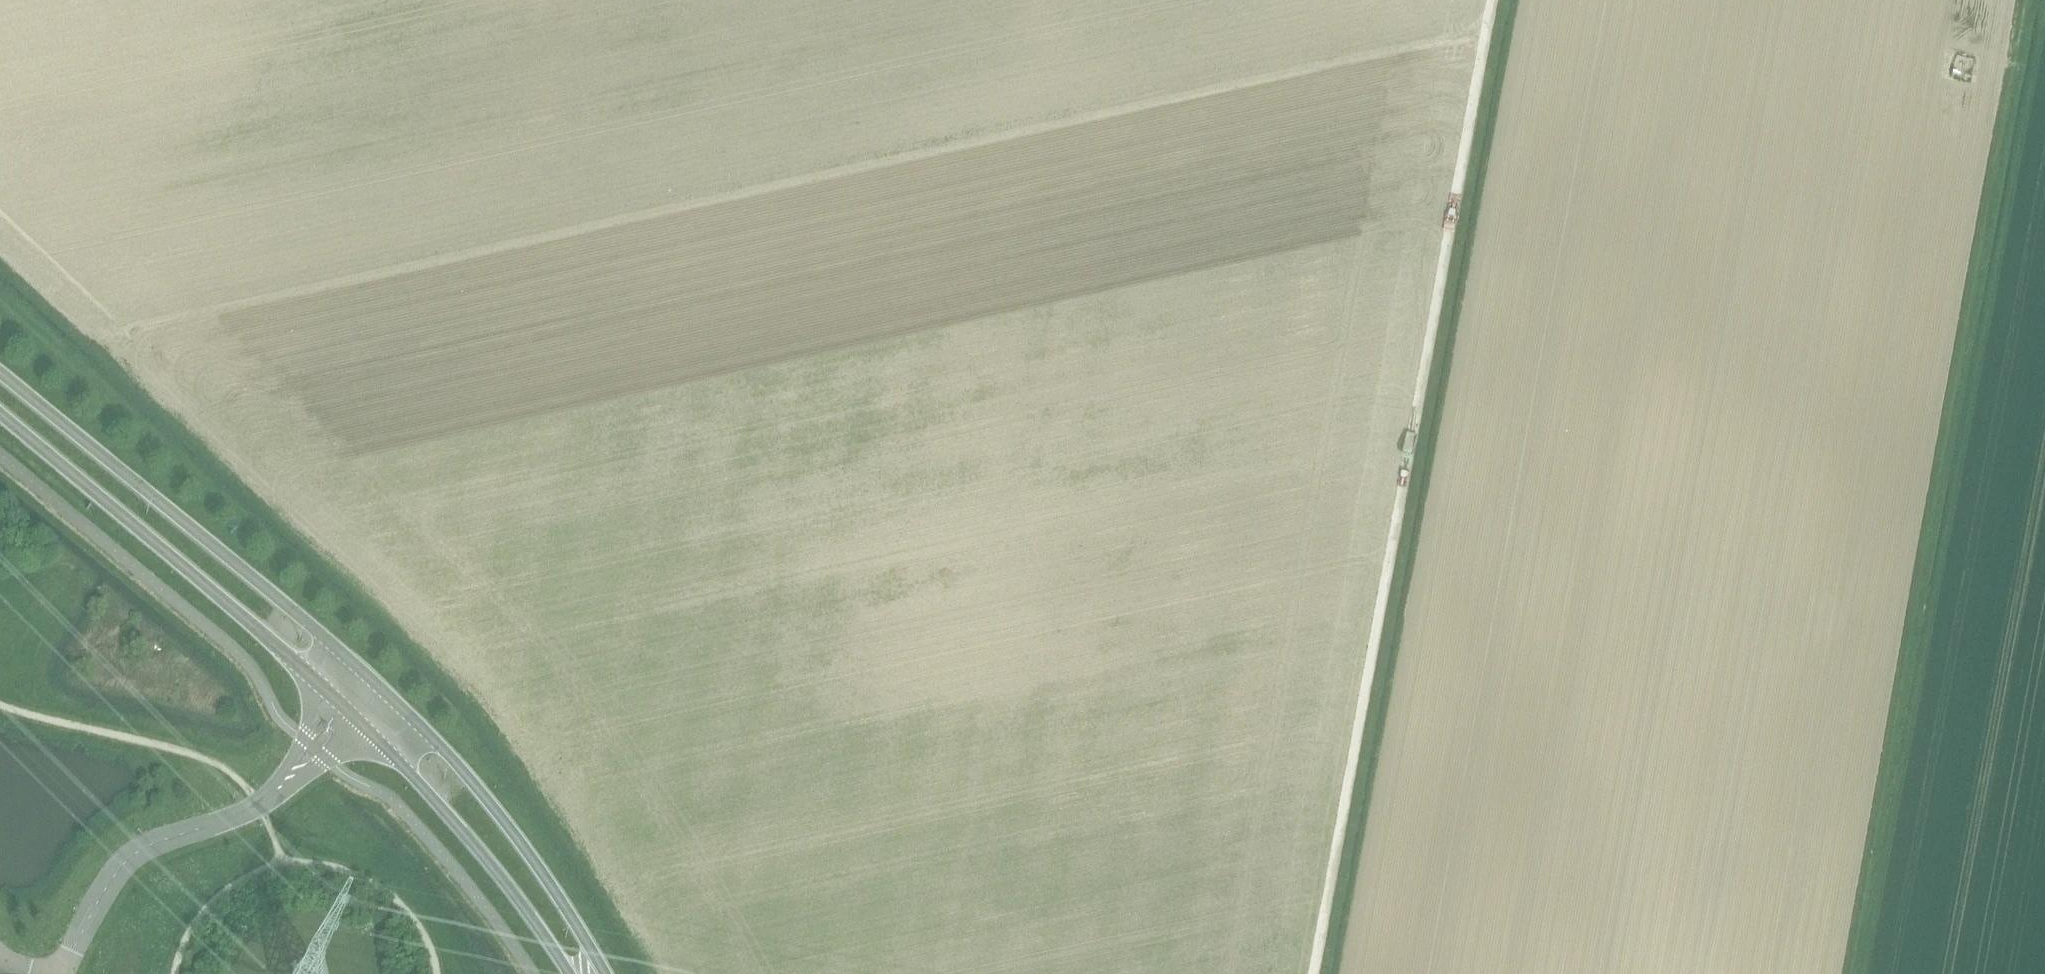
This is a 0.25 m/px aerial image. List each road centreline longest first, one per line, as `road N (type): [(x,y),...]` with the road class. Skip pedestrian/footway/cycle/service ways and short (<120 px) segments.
road 1 (track): [(1491,0),(1315,973)]
road 2 (secondary): [(376,686),(0,372)]
road 3 (secondary): [(0,414),(349,714)]
road 4 (unclassified): [(65,973),(124,863),(150,845),(260,805),(349,714)]
road 5 (secondary): [(605,973),(506,822),(451,755),(376,686)]
road 6 (secondary): [(349,714),(476,847),(569,973)]

